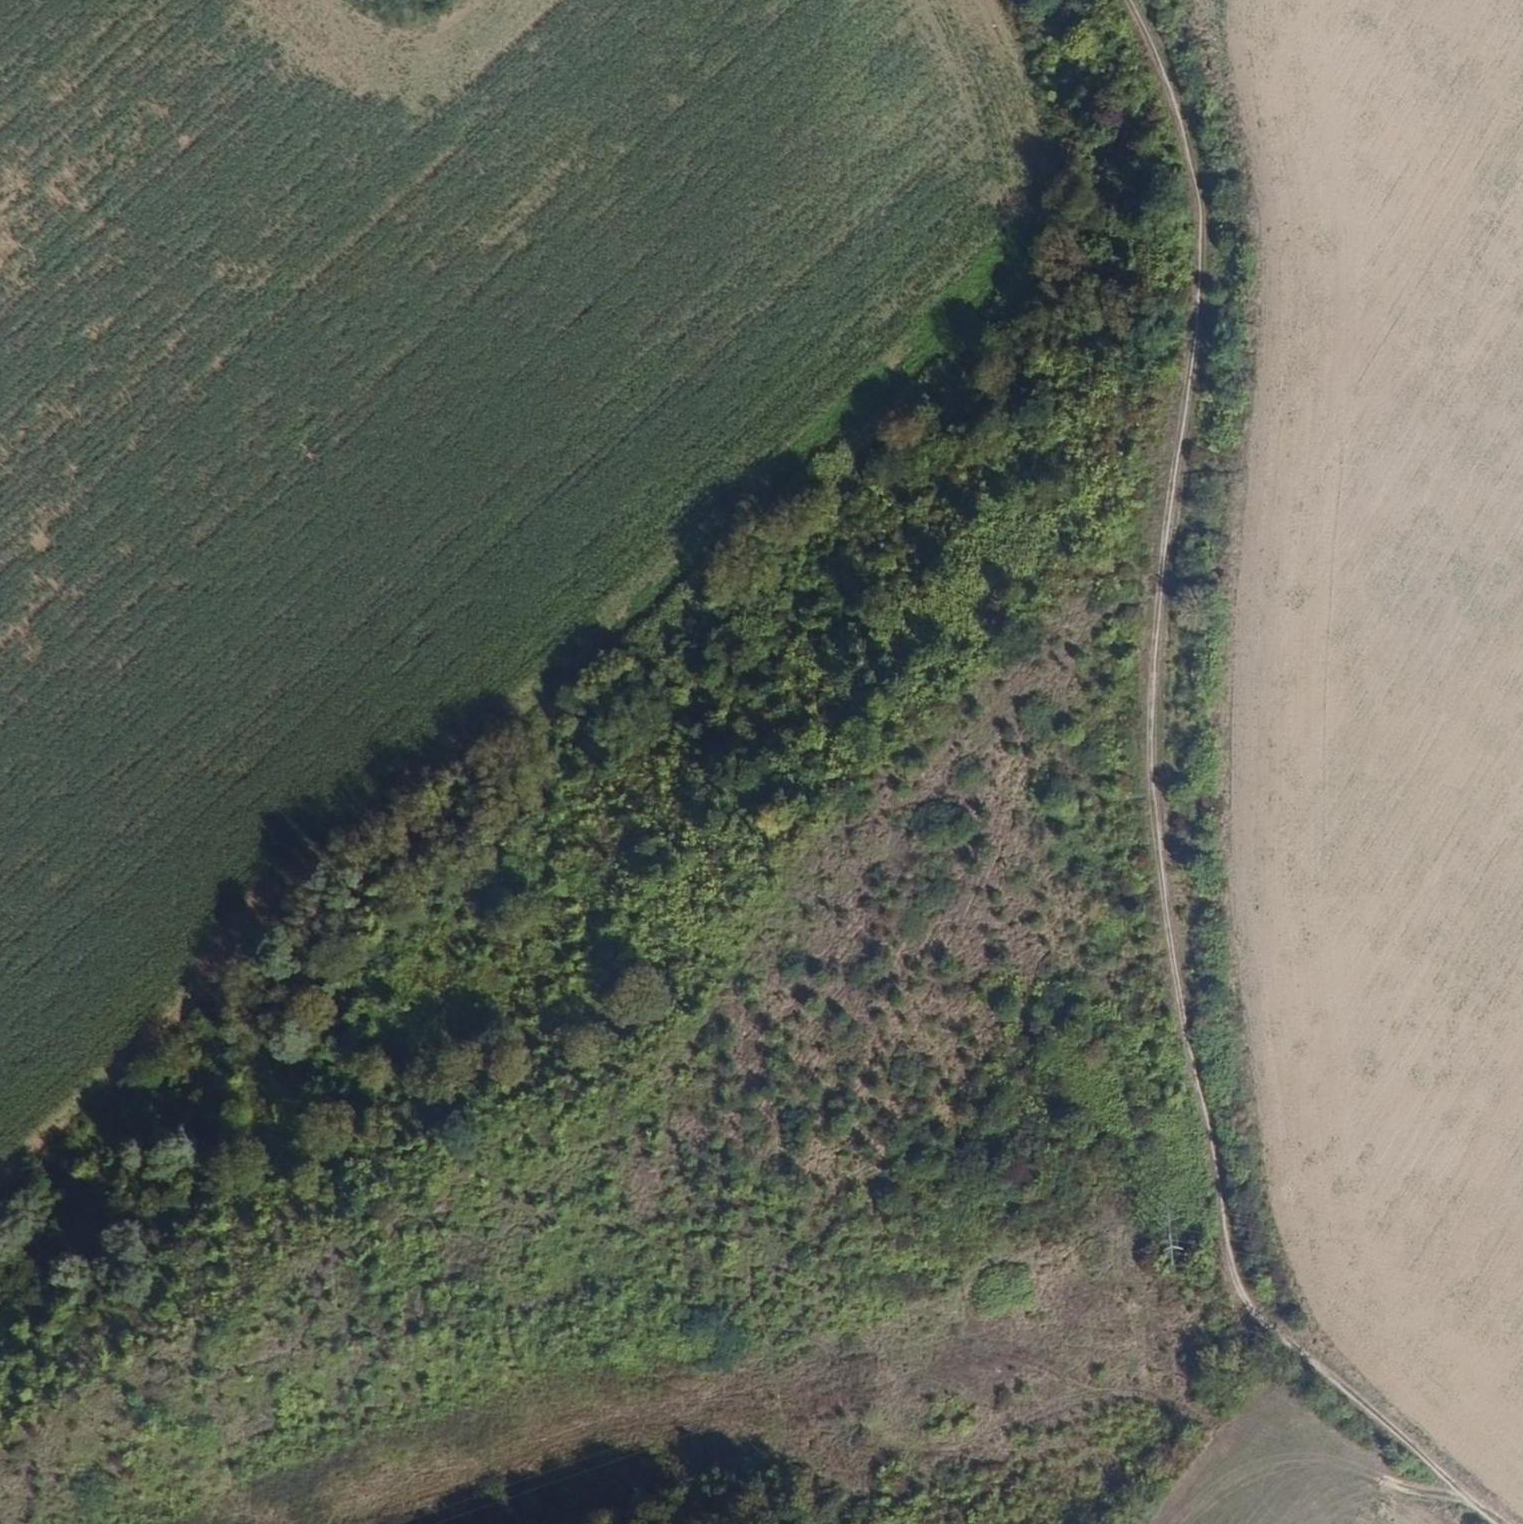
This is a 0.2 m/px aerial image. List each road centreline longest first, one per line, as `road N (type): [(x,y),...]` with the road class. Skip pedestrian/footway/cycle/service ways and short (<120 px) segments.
road 1 (track): [(1128,0),(1184,101),(1208,225),(1156,708),(1157,824),(1225,1204),(1253,1312),(1497,1523)]

